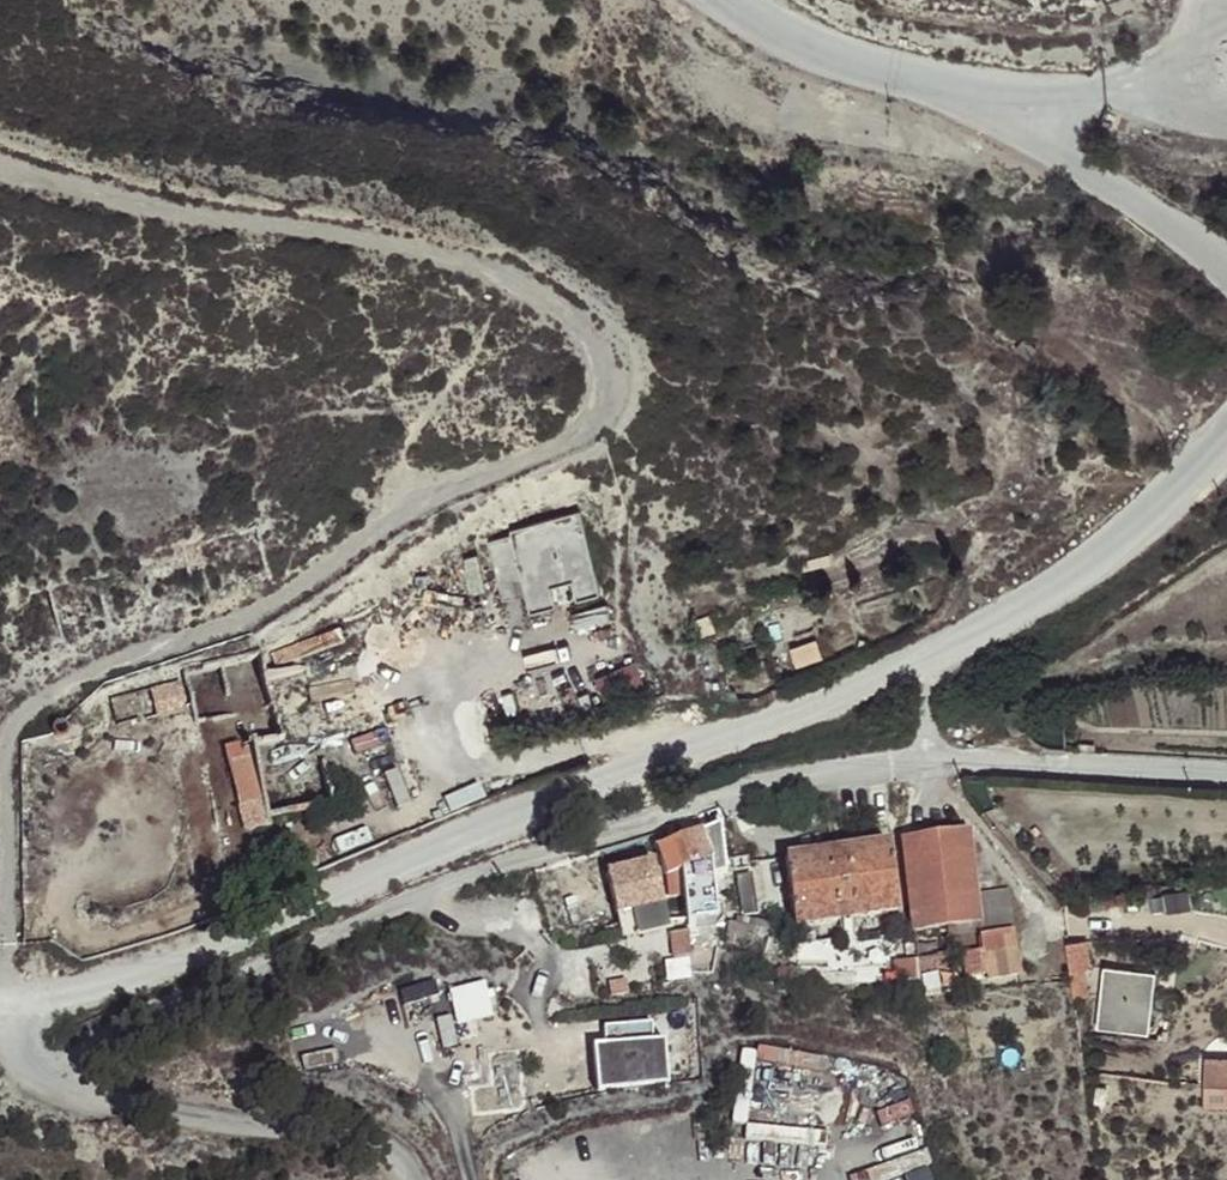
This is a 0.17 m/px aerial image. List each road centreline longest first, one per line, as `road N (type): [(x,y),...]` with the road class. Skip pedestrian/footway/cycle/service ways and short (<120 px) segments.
road 1 (unclassified): [(1226,442),(1091,570),(924,667),(359,877),(178,959),(9,1008),(24,1050),(53,1073),(99,1070),(267,967),(424,896),(602,838)]
road 2 (track): [(0,159),(177,215),(425,251),(545,281),(606,334),(621,367),(619,417),(590,449),(433,485),(403,502),(294,606),(69,687),(12,718),(9,1008)]
road 3 (residential): [(602,838),(777,781),(930,755),(1107,776),(1226,779)]
road 4 (unclassified): [(961,97),(1071,159),(1226,269)]
road 5 (unclassified): [(731,0),(743,12),(961,97)]
road 6 (unclassified): [(961,97),(1199,82)]

